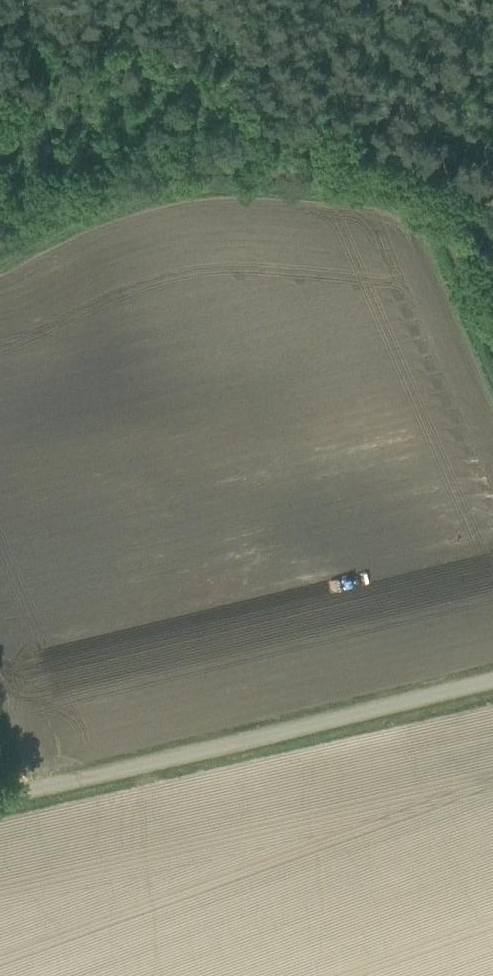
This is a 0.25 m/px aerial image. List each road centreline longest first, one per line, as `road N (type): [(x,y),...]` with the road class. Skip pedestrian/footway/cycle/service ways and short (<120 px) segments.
road 1 (unclassified): [(0,803),(492,686)]

